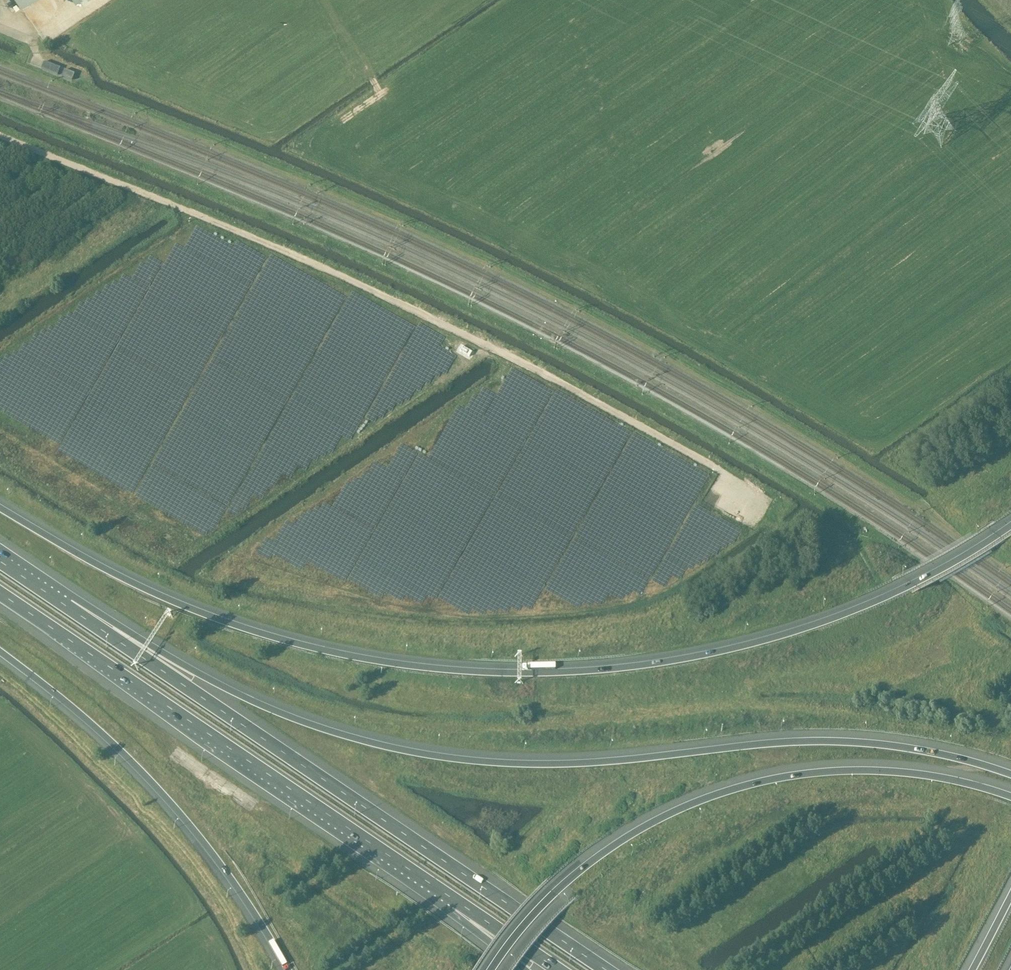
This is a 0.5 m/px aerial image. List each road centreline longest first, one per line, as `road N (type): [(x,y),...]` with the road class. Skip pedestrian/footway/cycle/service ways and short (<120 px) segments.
road 1 (motorway): [(1010,526),(914,584),(763,642),(636,666),(506,672),(363,659),(254,631),(136,584),(0,509)]
road 2 (motorway): [(1010,774),(859,742),(557,765),(424,756),(265,706),(67,606)]
road 3 (track): [(0,137),(299,257),(510,356),(722,471),(739,498)]
road 4 (motorway): [(604,969),(67,606)]
road 5 (motorway): [(1010,796),(948,779),(862,771),(728,791),(650,825),(588,866),(491,969)]
road 6 (motorway): [(0,595),(454,901)]
road 7 (motorway): [(0,654),(156,788),(240,891),(288,969)]
road 8 (motorway): [(454,901),(557,969)]

